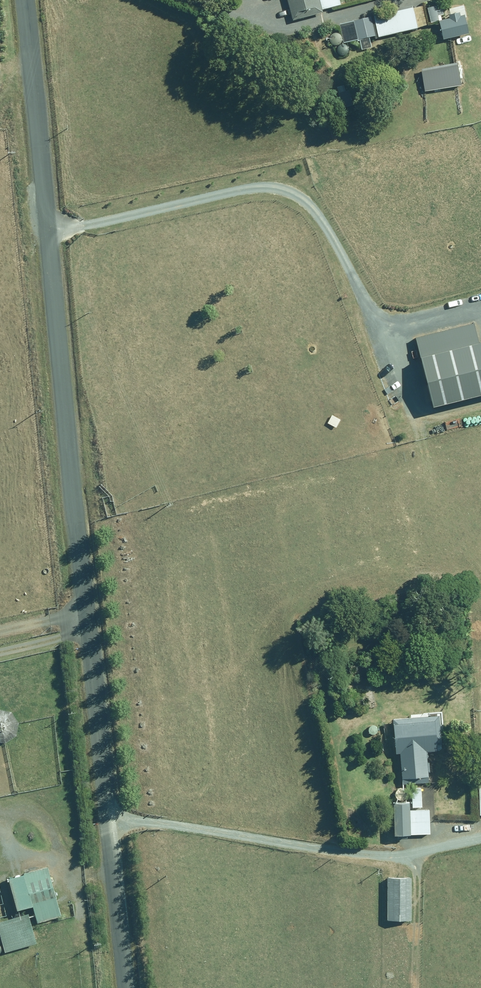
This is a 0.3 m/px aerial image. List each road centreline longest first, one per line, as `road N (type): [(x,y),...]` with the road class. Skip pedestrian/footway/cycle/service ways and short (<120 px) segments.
road 1 (unclassified): [(27,0),(127,987)]

